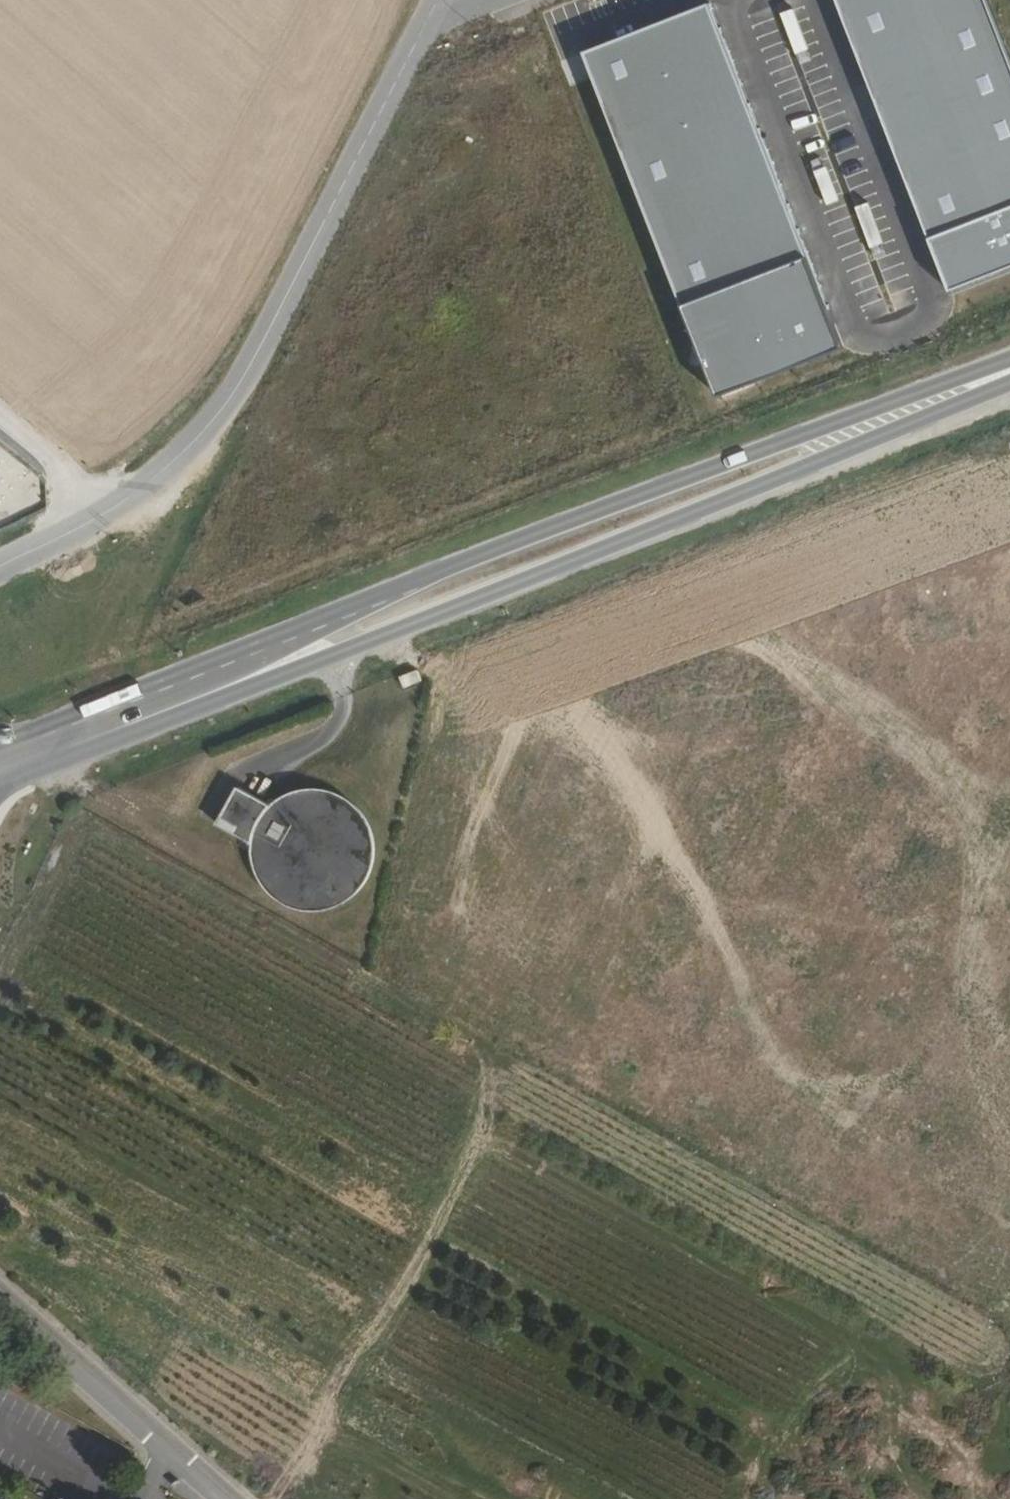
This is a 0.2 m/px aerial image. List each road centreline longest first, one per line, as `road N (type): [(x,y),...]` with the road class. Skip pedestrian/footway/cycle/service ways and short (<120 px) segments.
road 1 (tertiary): [(0,764),(1009,373)]
road 2 (unclassified): [(89,521),(215,419),(428,13)]
road 3 (residential): [(0,1295),(226,1498)]
road 4 (unclassified): [(0,412),(60,461),(89,521)]

